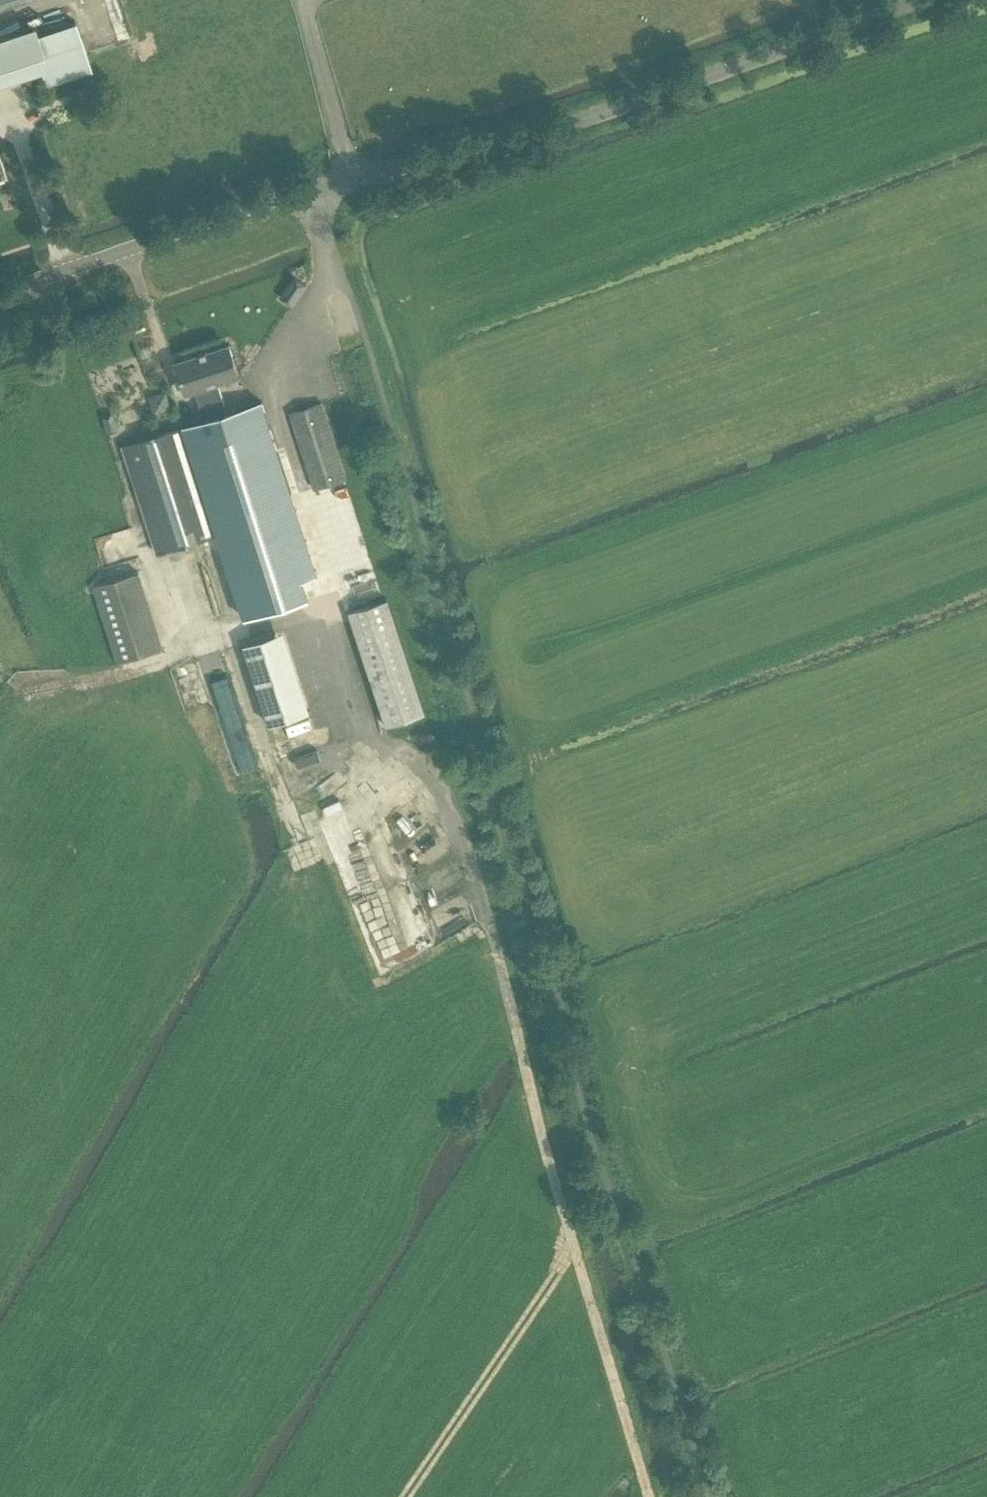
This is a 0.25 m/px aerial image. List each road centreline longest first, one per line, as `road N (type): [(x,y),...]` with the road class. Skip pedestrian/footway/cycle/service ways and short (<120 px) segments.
road 1 (unclassified): [(0,292),(320,185),(510,142),(919,0)]
road 2 (track): [(648,1496),(465,838)]
road 3 (track): [(405,1496),(575,1245)]

